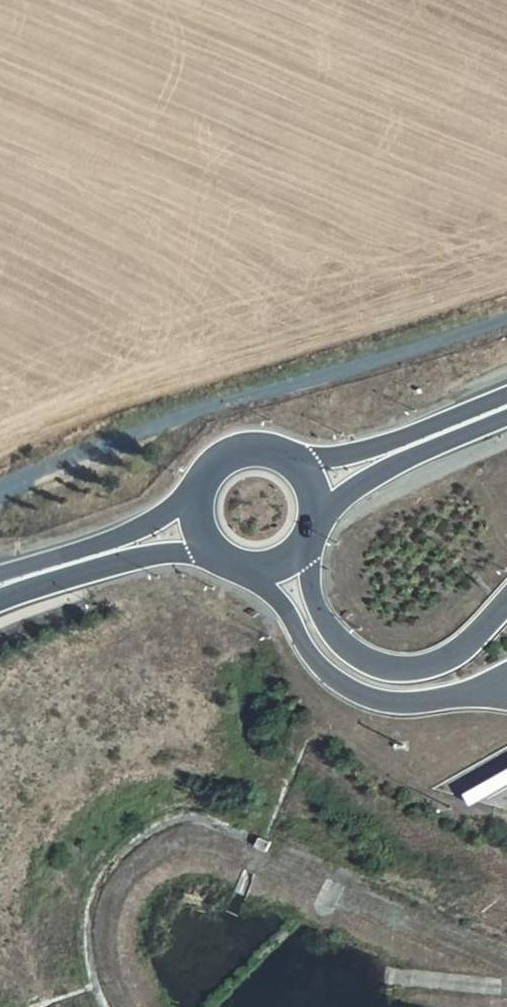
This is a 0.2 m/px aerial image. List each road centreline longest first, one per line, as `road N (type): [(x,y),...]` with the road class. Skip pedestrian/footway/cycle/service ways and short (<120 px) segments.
road 1 (unclassified): [(506,318),(203,408),(0,490)]
road 2 (motorway): [(203,476),(152,516),(0,573)]
road 3 (motorway): [(506,394),(358,448),(290,457)]
road 4 (motorway): [(0,595),(158,552),(214,552)]
road 5 (motorway): [(315,521),(371,478),(506,419)]
road 6 (motorway): [(214,552),(246,567),(281,563),(315,521)]

